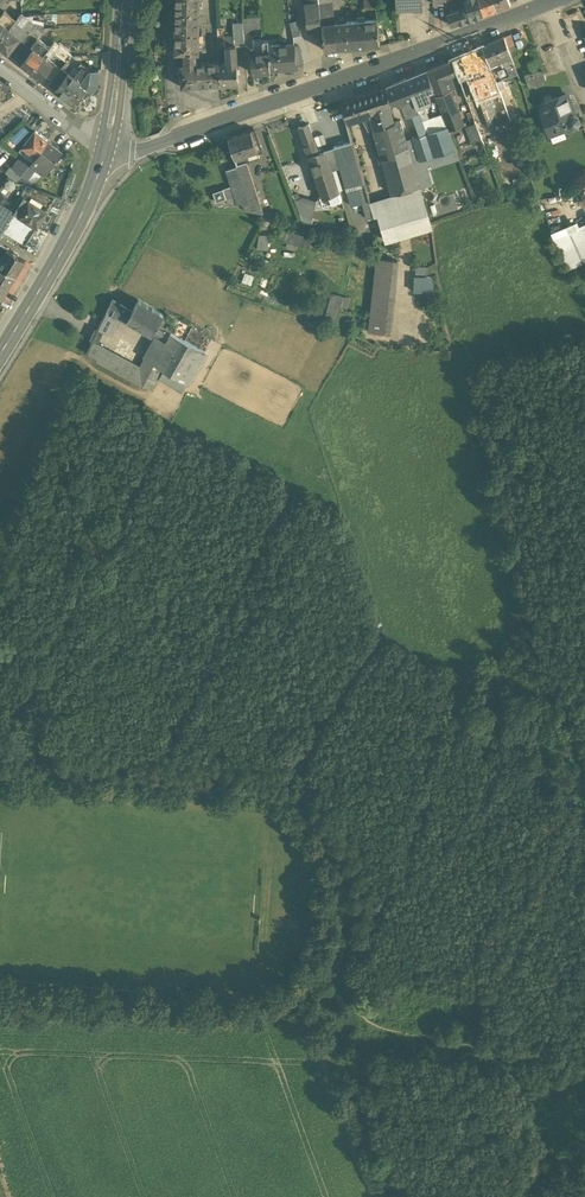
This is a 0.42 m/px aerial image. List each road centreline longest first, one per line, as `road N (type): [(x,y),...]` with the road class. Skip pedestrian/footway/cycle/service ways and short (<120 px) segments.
road 1 (tertiary): [(558,0),(106,156)]
road 2 (primary): [(0,361),(79,226),(106,156)]
road 3 (primary): [(106,156),(125,0)]
road 4 (residential): [(106,156),(0,71)]

